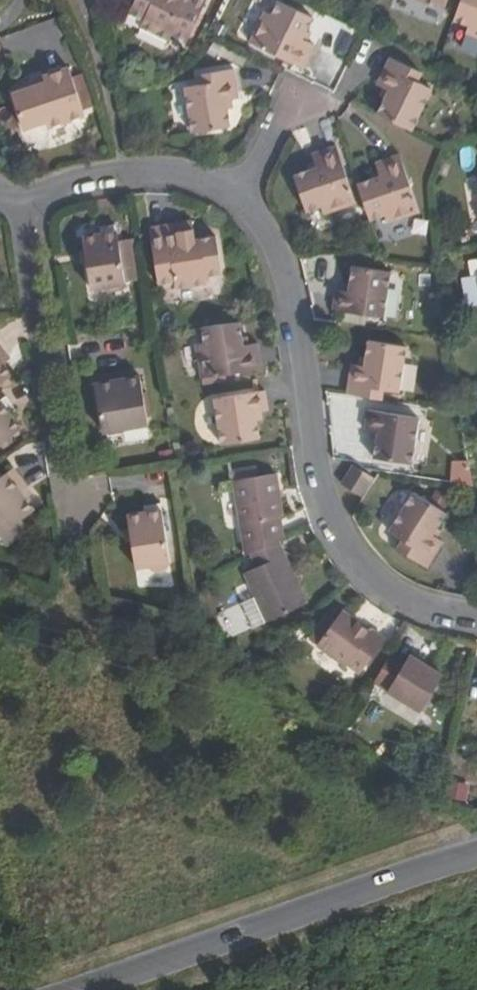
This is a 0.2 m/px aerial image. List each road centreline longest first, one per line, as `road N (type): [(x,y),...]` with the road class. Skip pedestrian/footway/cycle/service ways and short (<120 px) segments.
road 1 (residential): [(476,616),(388,589),(342,536),(319,478),(286,276),(269,234),(240,200),(186,174),(151,170),(19,200)]
road 2 (residential): [(79,989),(476,853)]
road 3 (residential): [(66,511),(19,200)]

